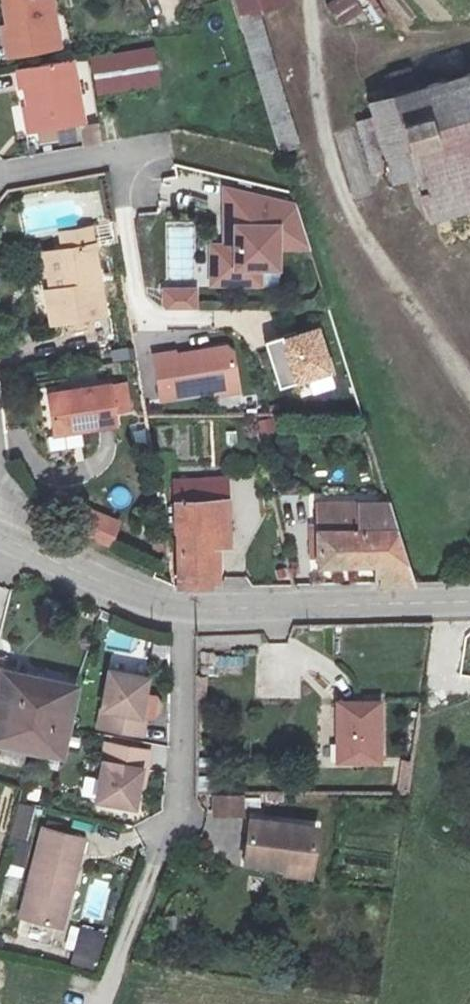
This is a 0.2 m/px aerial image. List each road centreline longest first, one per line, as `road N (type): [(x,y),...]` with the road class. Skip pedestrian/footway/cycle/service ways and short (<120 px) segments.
road 1 (residential): [(0,175),(114,155),(143,316),(230,317)]
road 2 (residential): [(182,609),(469,602)]
road 3 (residential): [(152,835),(175,814),(180,791),(182,609)]
road 4 (residential): [(0,540),(182,609)]

